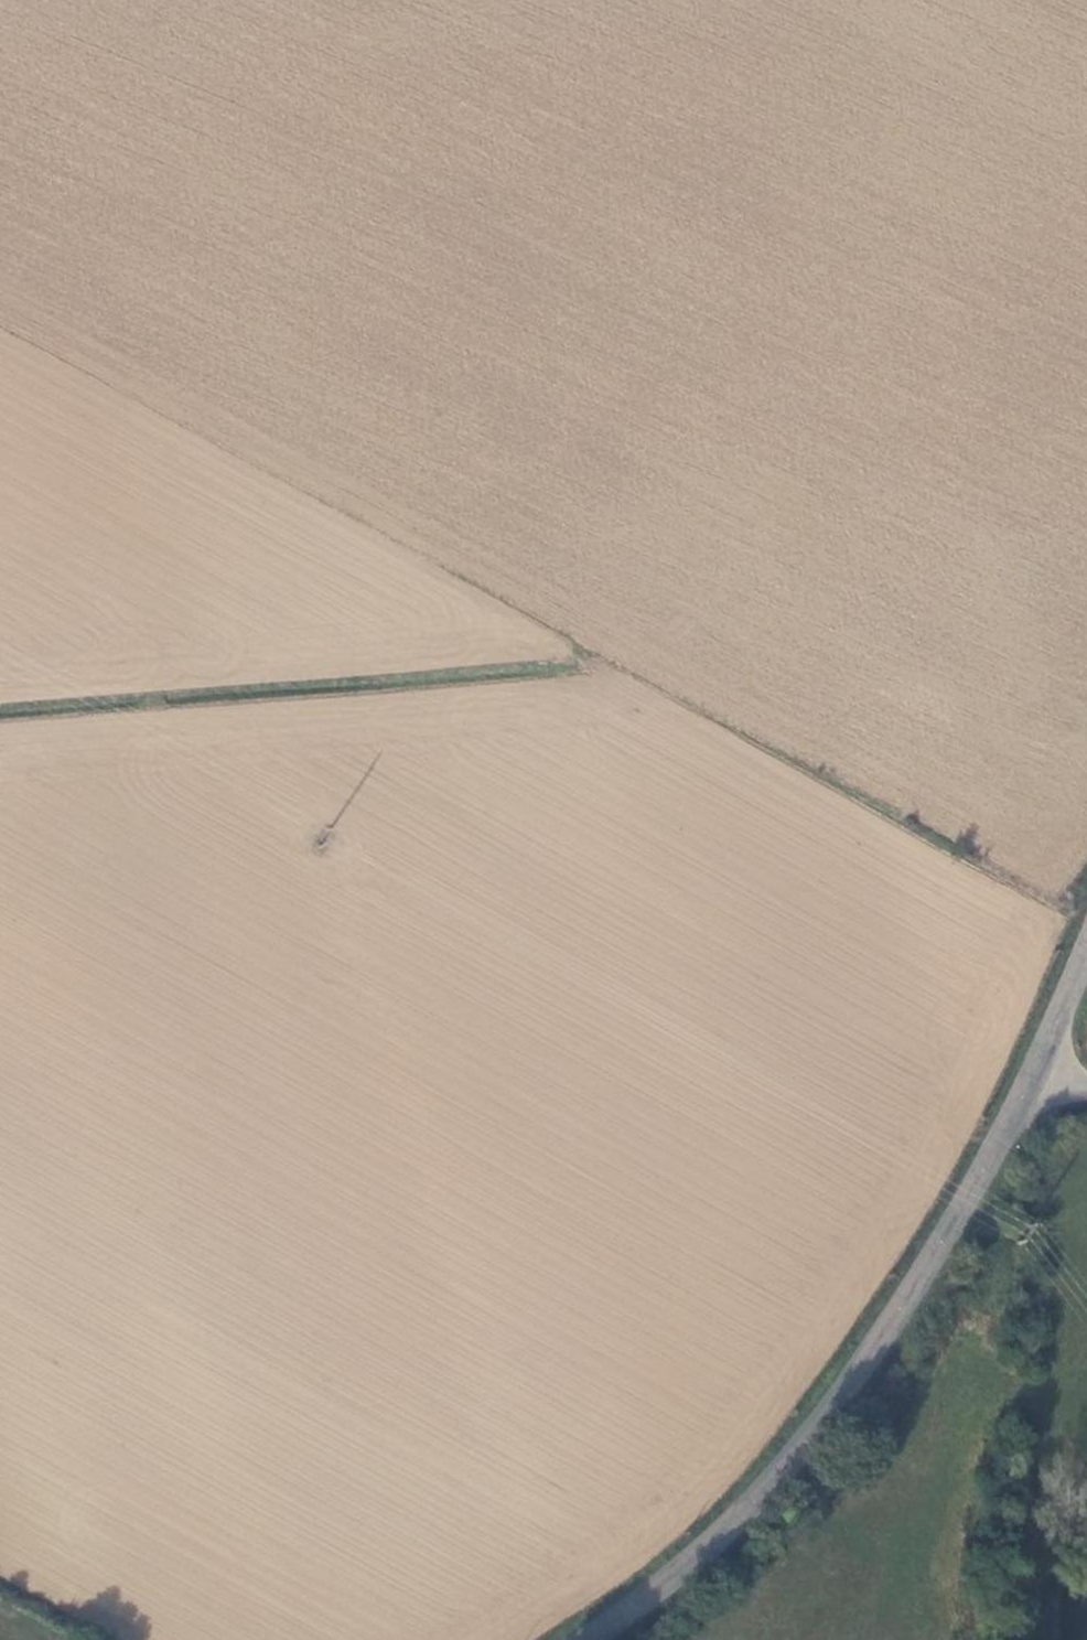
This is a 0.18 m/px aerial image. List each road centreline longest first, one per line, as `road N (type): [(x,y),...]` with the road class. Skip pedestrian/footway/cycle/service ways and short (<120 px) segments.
road 1 (unclassified): [(1032,1076),(983,1170),(852,1375),(767,1483),(712,1539),(581,1639)]
road 2 (unclassified): [(1086,947),(1032,1076)]

